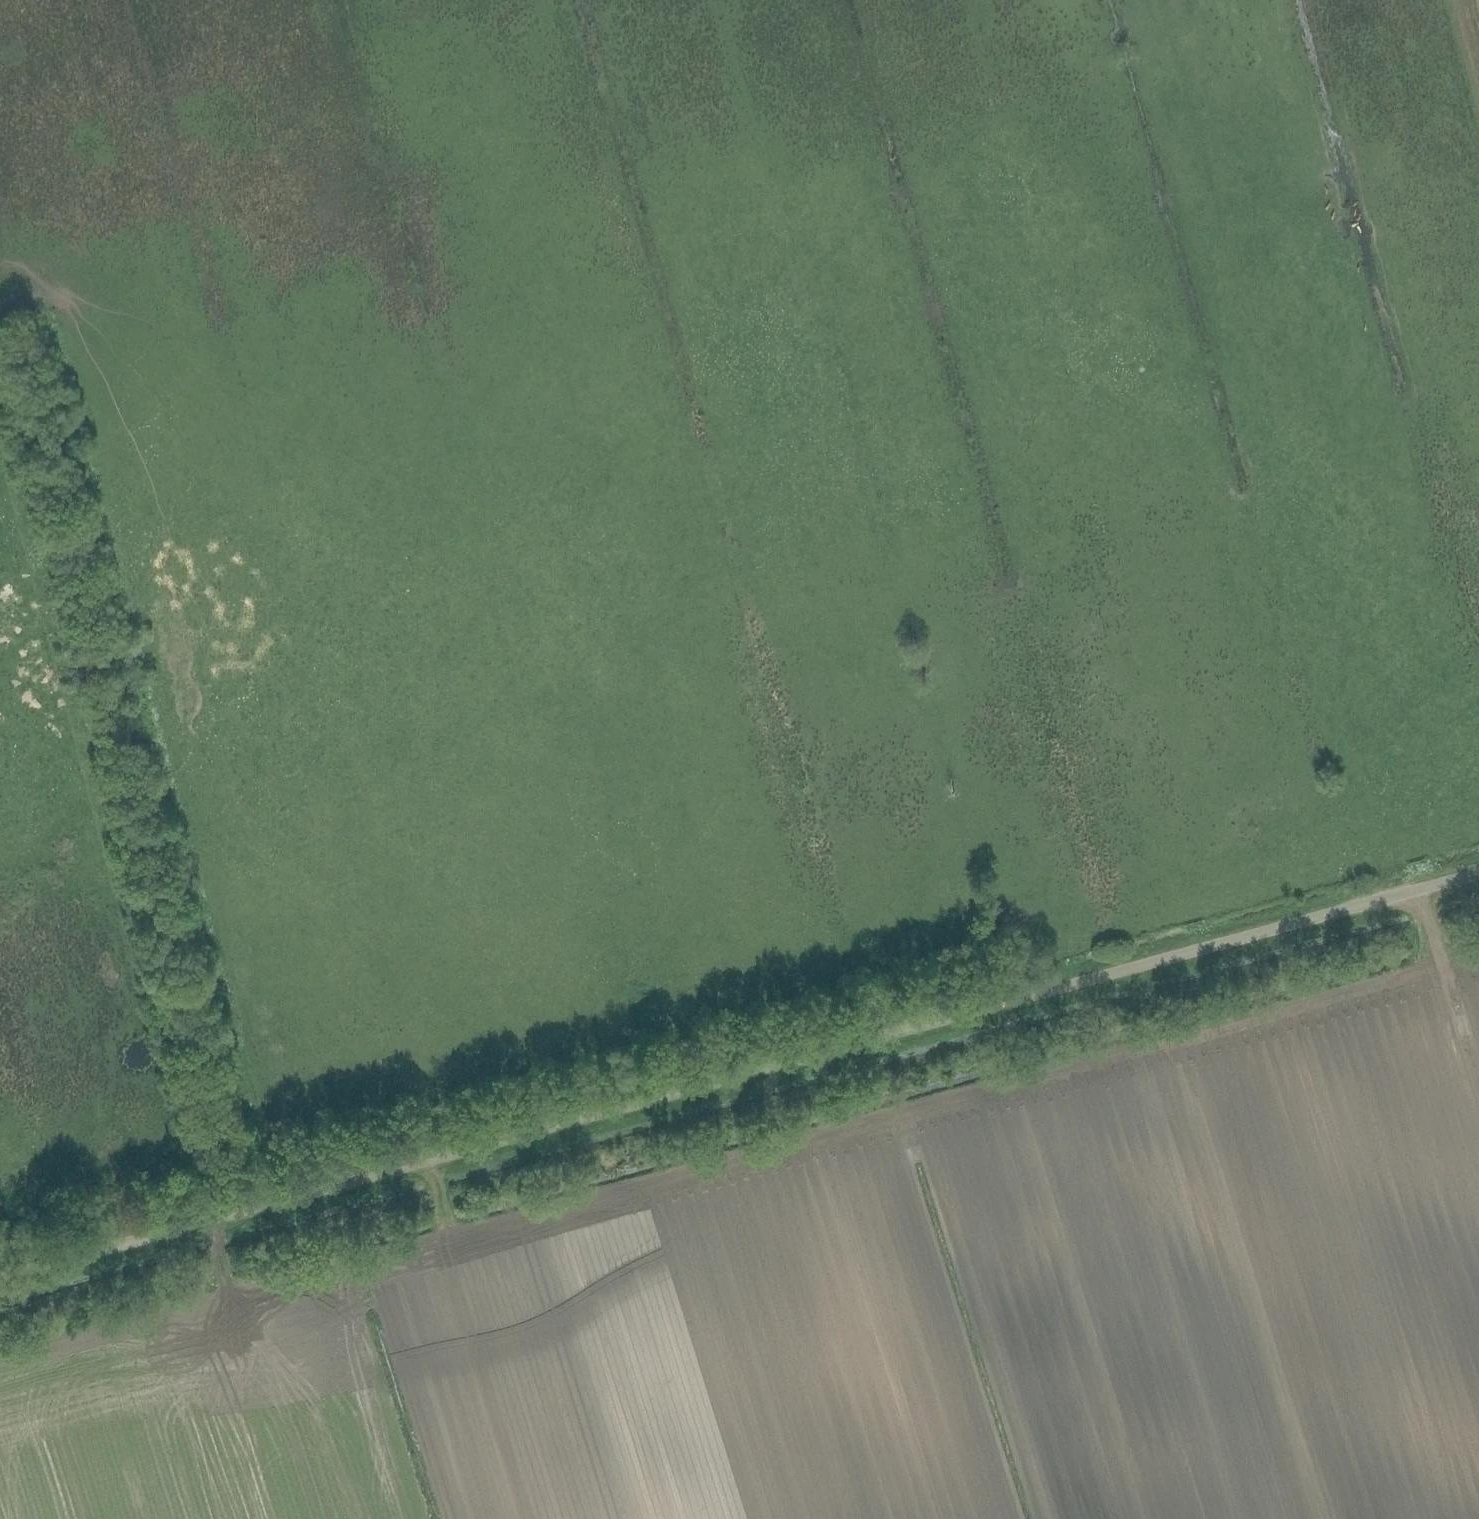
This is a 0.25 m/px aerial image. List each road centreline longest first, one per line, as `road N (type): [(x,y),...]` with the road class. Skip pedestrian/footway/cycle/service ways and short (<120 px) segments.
road 1 (unclassified): [(0,1283),(1478,873)]

